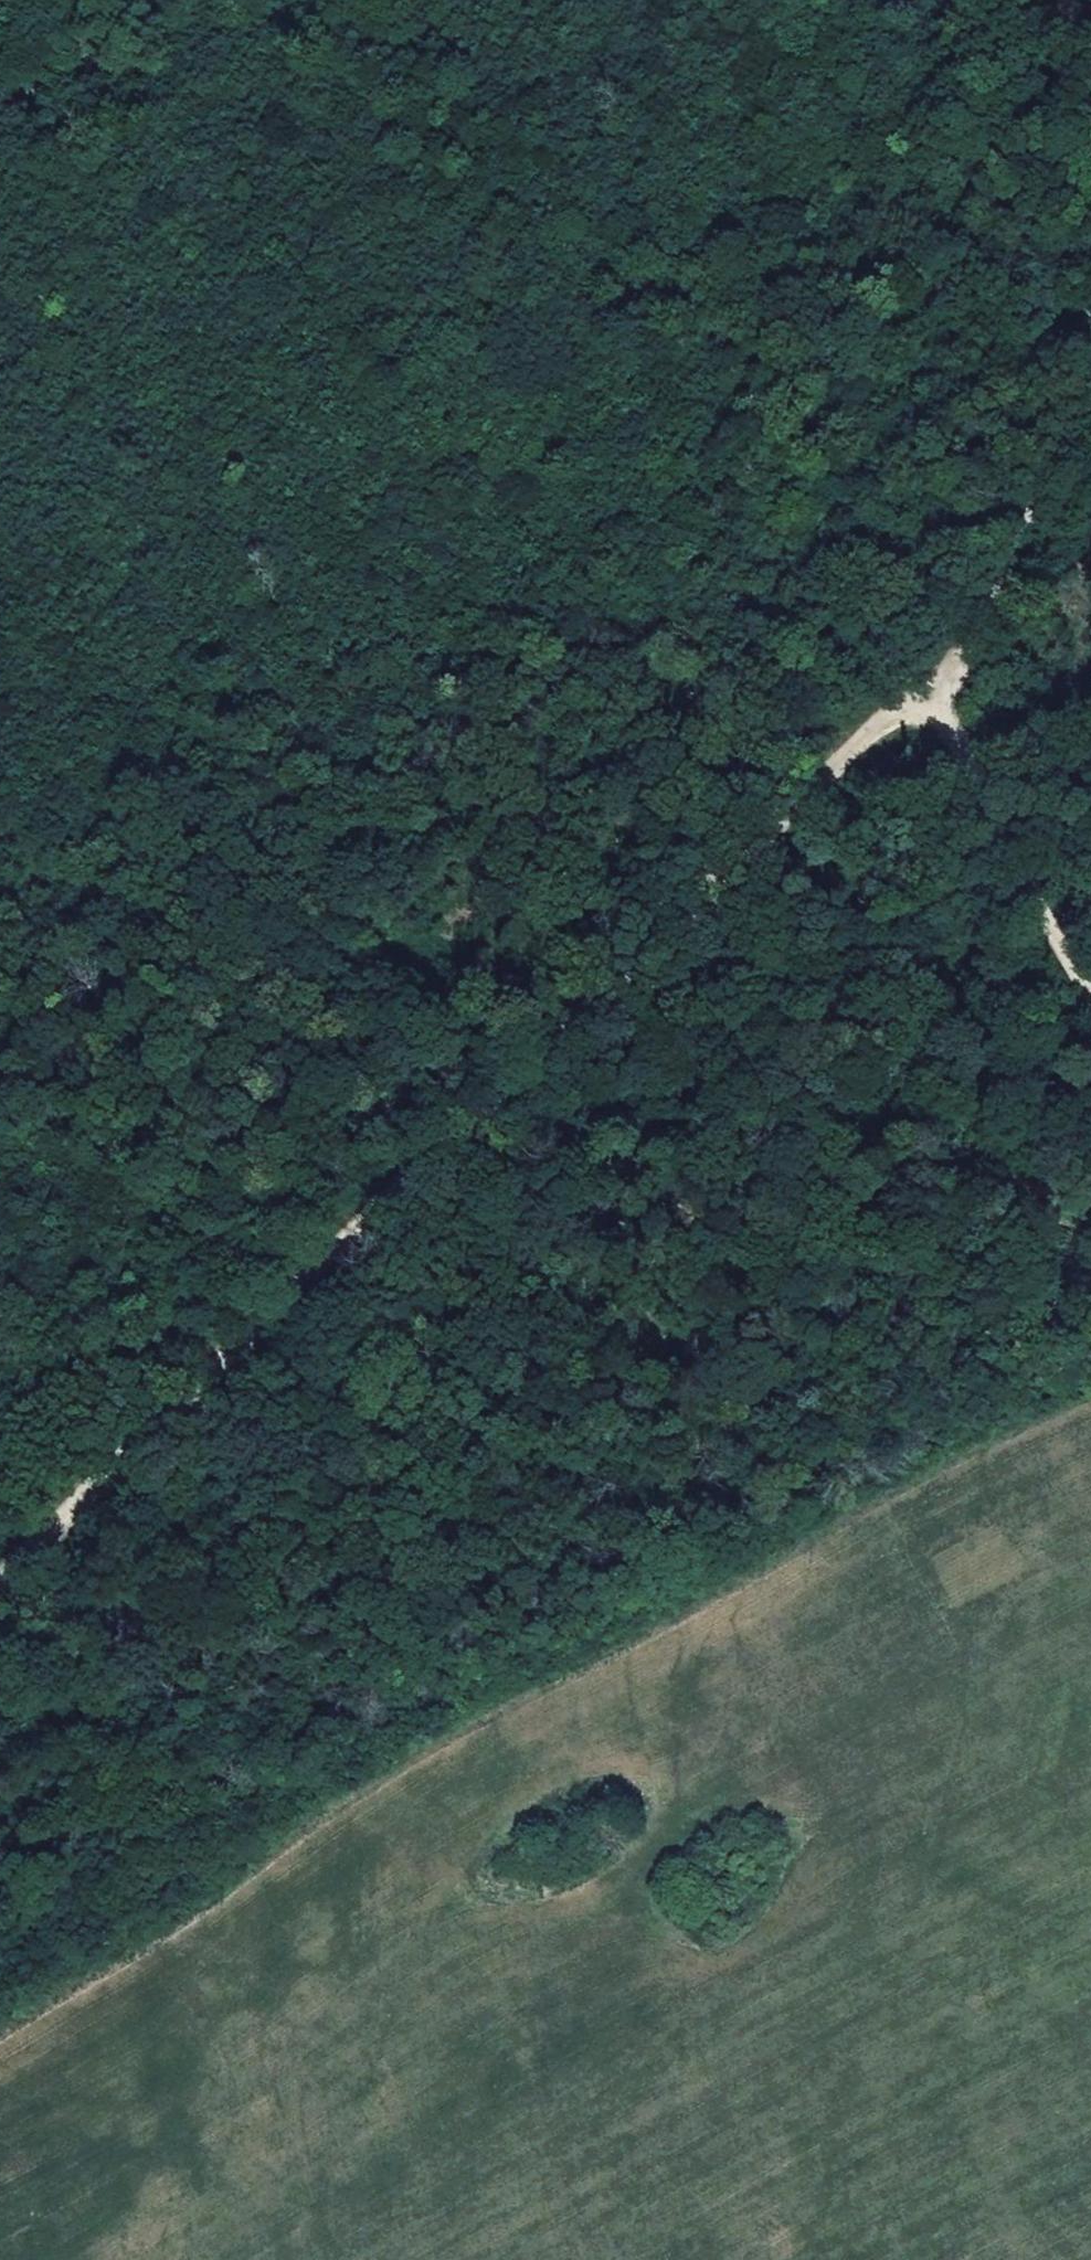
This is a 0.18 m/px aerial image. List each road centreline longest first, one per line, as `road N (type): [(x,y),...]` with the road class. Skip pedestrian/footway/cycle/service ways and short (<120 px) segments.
road 1 (track): [(951,659),(438,1137),(0,1565)]
road 2 (track): [(1090,285),(1085,376),(1058,471),(951,659)]
road 3 (track): [(301,0),(230,15),(0,100)]
road 4 (track): [(1090,943),(951,659)]

